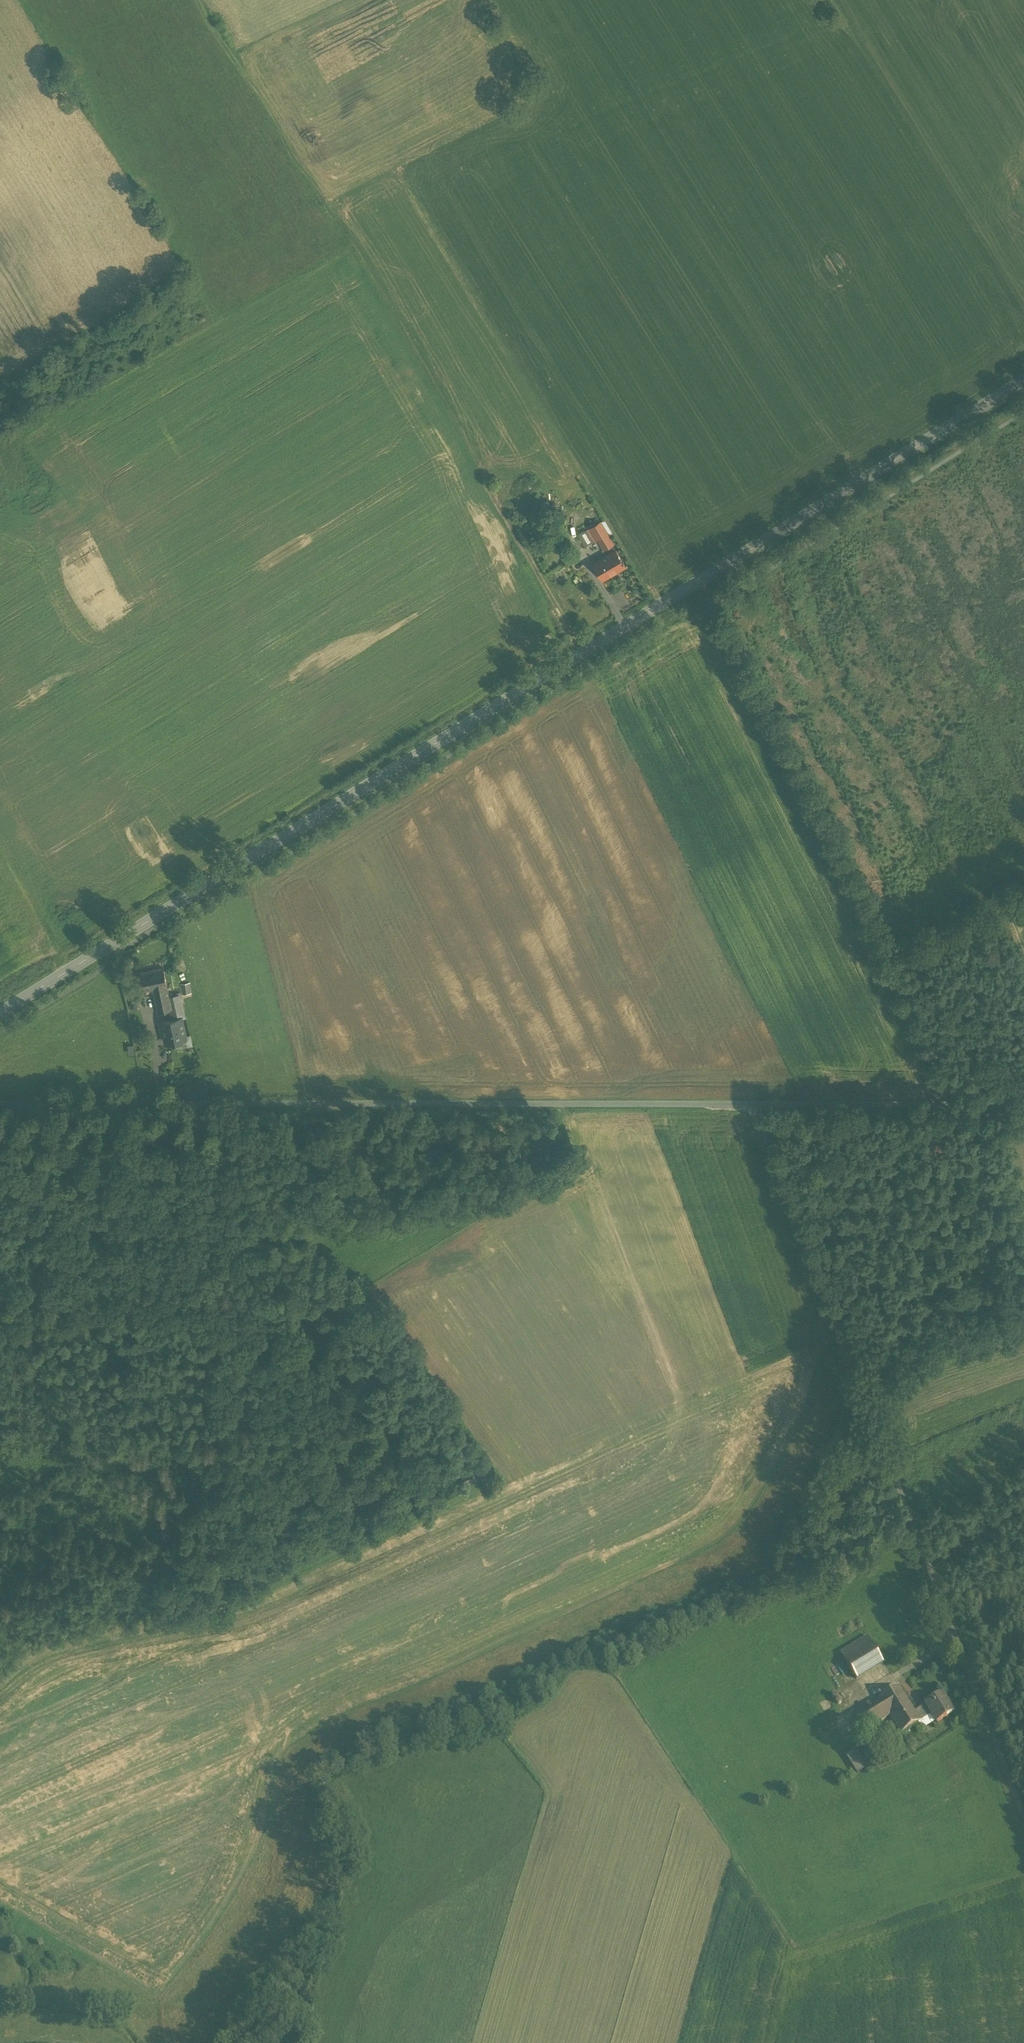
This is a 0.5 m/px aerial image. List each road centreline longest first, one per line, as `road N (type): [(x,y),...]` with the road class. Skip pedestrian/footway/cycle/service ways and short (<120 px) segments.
road 1 (tertiary): [(0,1013),(1023,379)]
road 2 (unclassified): [(757,1105),(1023,1819)]
road 3 (unclassified): [(0,1104),(757,1105)]
road 4 (track): [(0,1665),(38,1640),(253,1593),(480,1490)]
road 5 (unclassified): [(757,1105),(1023,1105)]

